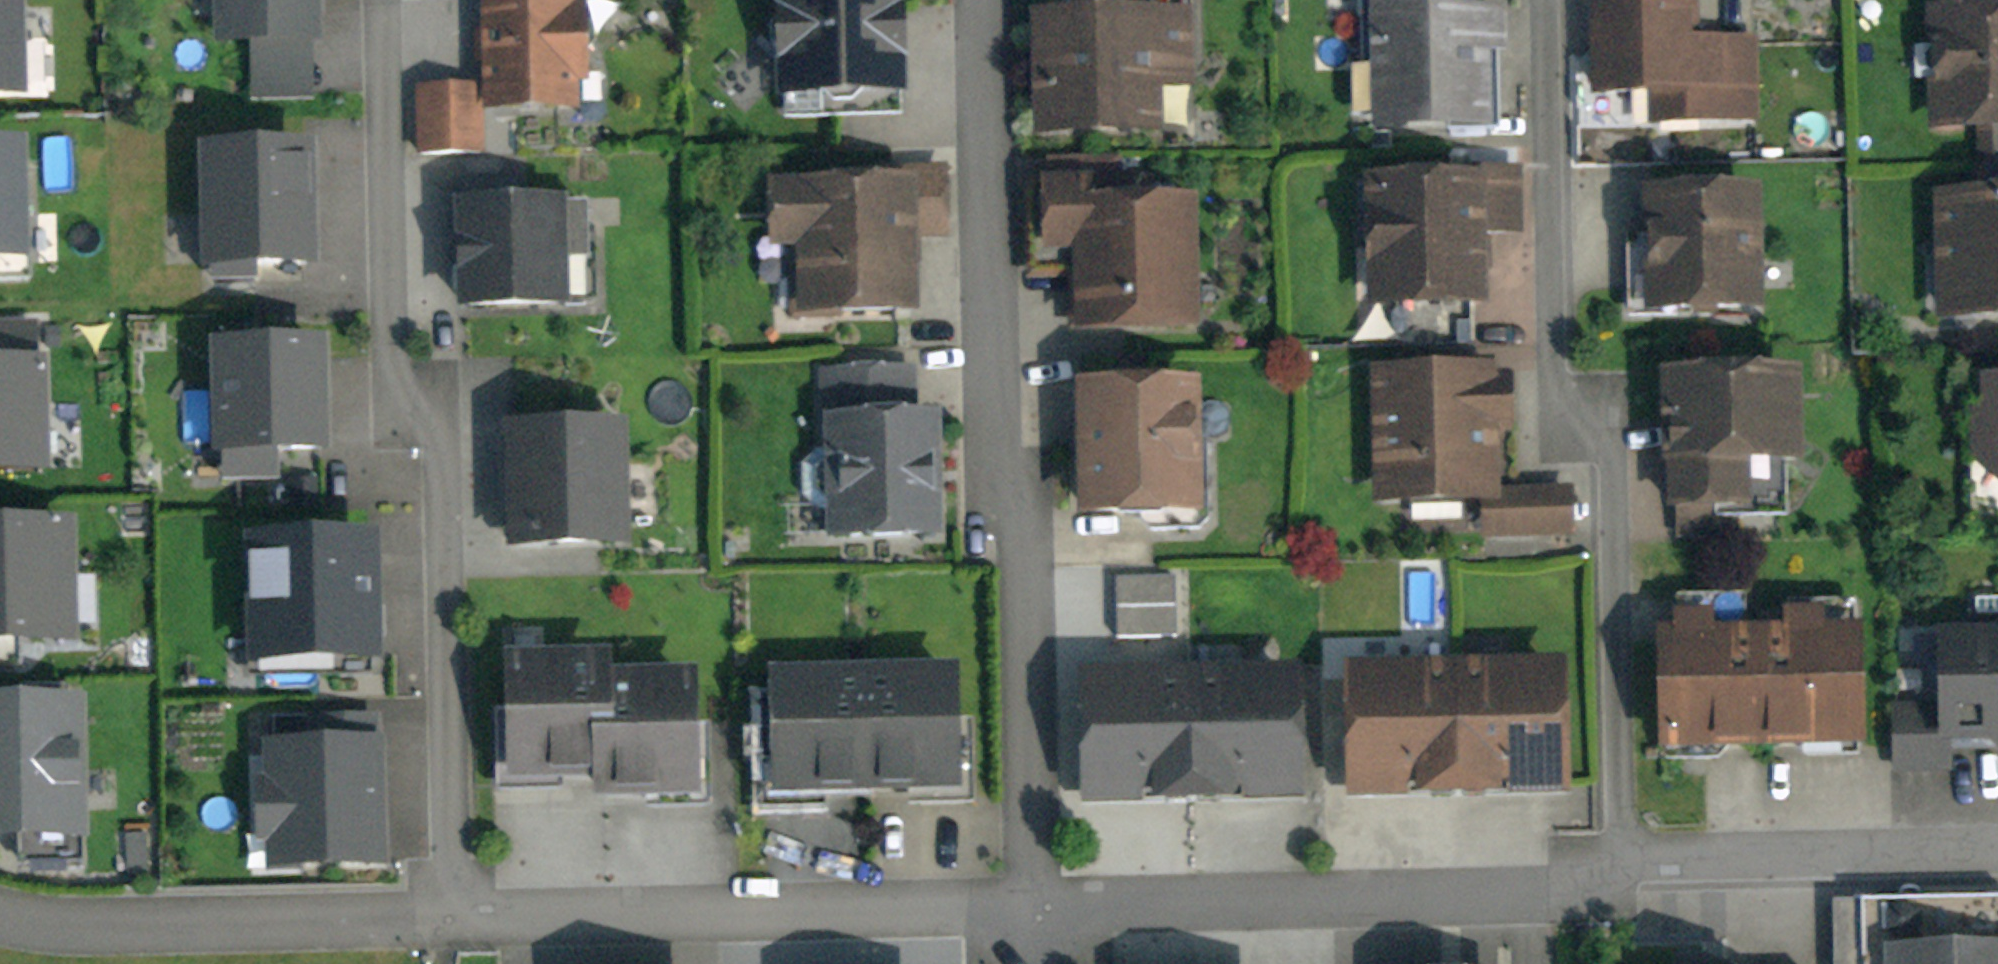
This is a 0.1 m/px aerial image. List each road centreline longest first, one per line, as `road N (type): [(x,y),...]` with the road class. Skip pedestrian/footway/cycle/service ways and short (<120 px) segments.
road 1 (residential): [(399,0),(405,334),(415,382),(453,409),(466,913)]
road 2 (residential): [(979,0),(1027,914)]
road 3 (residential): [(1626,866),(1610,498),(1600,449),(1552,385),(1548,0)]
road 4 (residential): [(1027,914),(1547,894),(1626,866)]
road 5 (residential): [(466,913),(1027,914)]
road 6 (residential): [(0,911),(125,928),(466,913)]
road 7 (residential): [(1997,850),(1681,855),(1626,866)]

